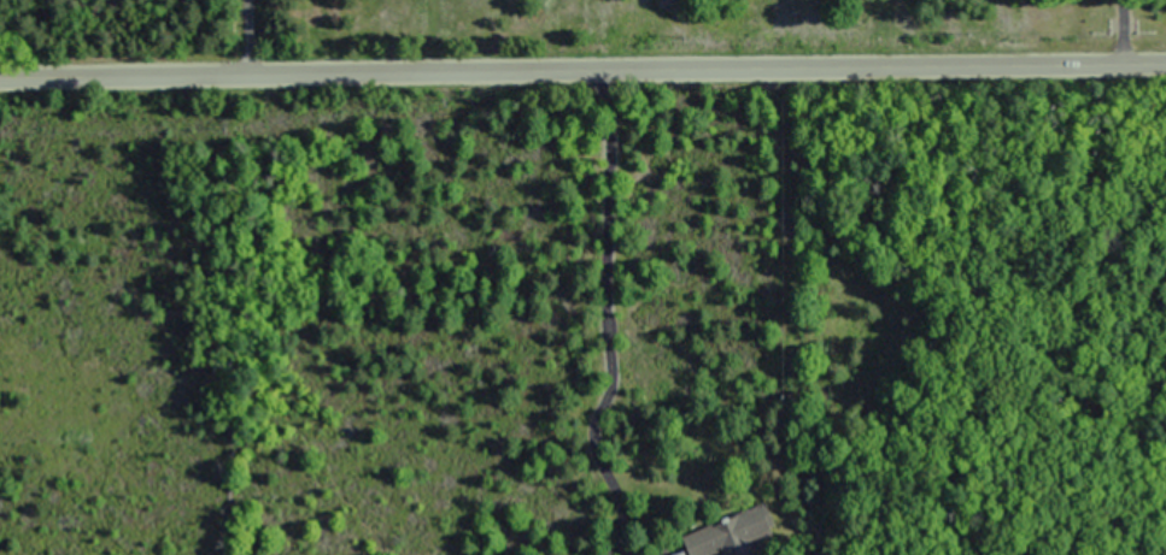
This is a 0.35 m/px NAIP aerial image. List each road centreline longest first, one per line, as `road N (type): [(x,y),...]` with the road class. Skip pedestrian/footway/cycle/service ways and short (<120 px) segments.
road 1 (residential): [(0,80),(1165,65)]

